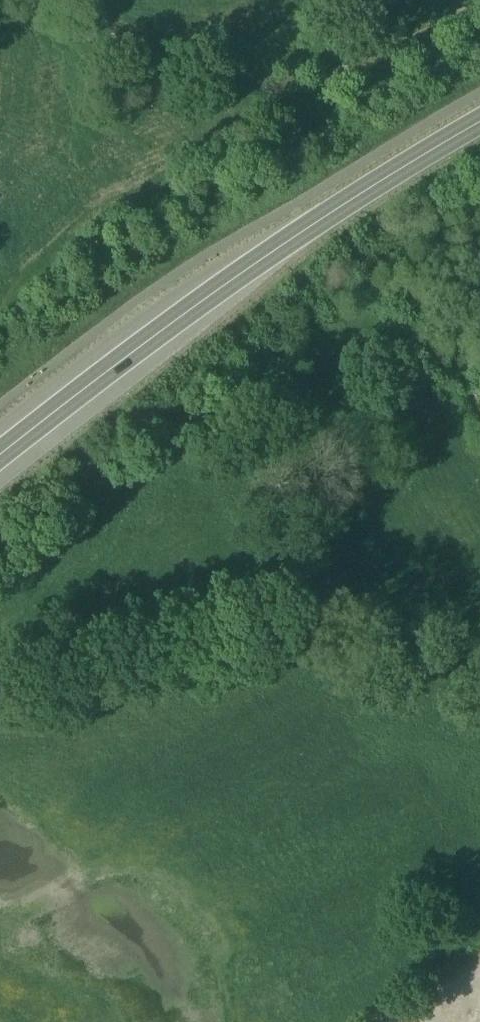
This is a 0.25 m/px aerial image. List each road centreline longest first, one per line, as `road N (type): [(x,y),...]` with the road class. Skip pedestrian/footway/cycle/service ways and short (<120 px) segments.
road 1 (secondary): [(479,124),(256,264),(0,455)]

